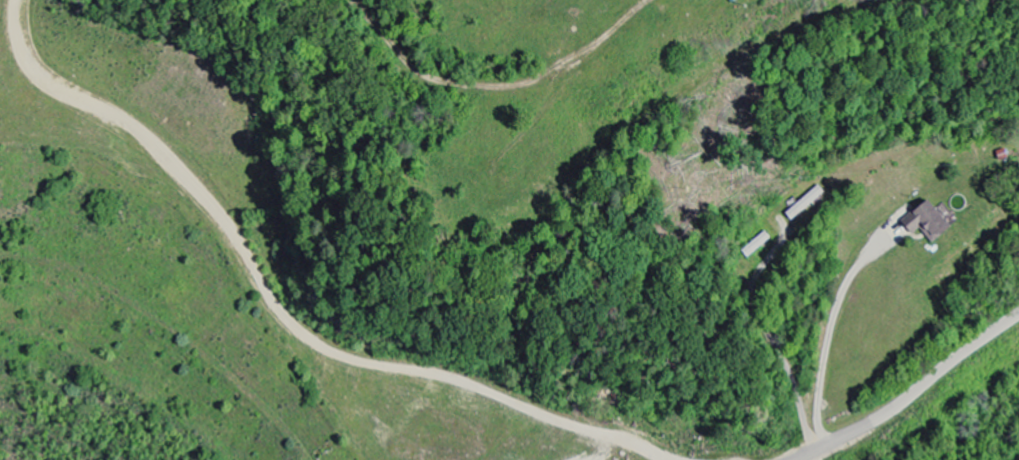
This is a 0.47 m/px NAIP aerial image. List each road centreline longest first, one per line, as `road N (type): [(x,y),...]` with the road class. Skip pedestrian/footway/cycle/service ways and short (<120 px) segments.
road 1 (residential): [(788,459),(873,419),(1018,313)]

